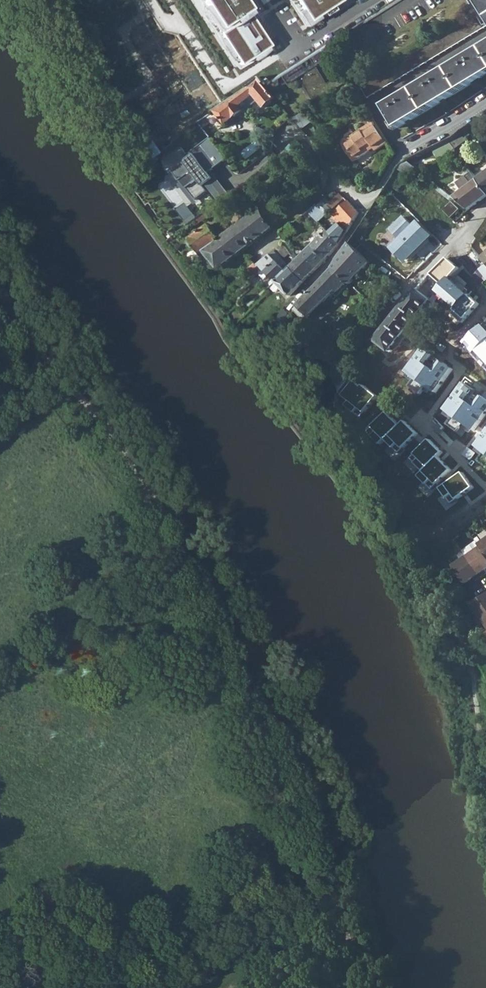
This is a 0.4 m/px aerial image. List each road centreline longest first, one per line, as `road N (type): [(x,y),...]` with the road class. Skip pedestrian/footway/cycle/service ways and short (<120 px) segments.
road 1 (residential): [(324,390),(450,246)]
road 2 (residential): [(485,104),(406,153),(369,206)]

